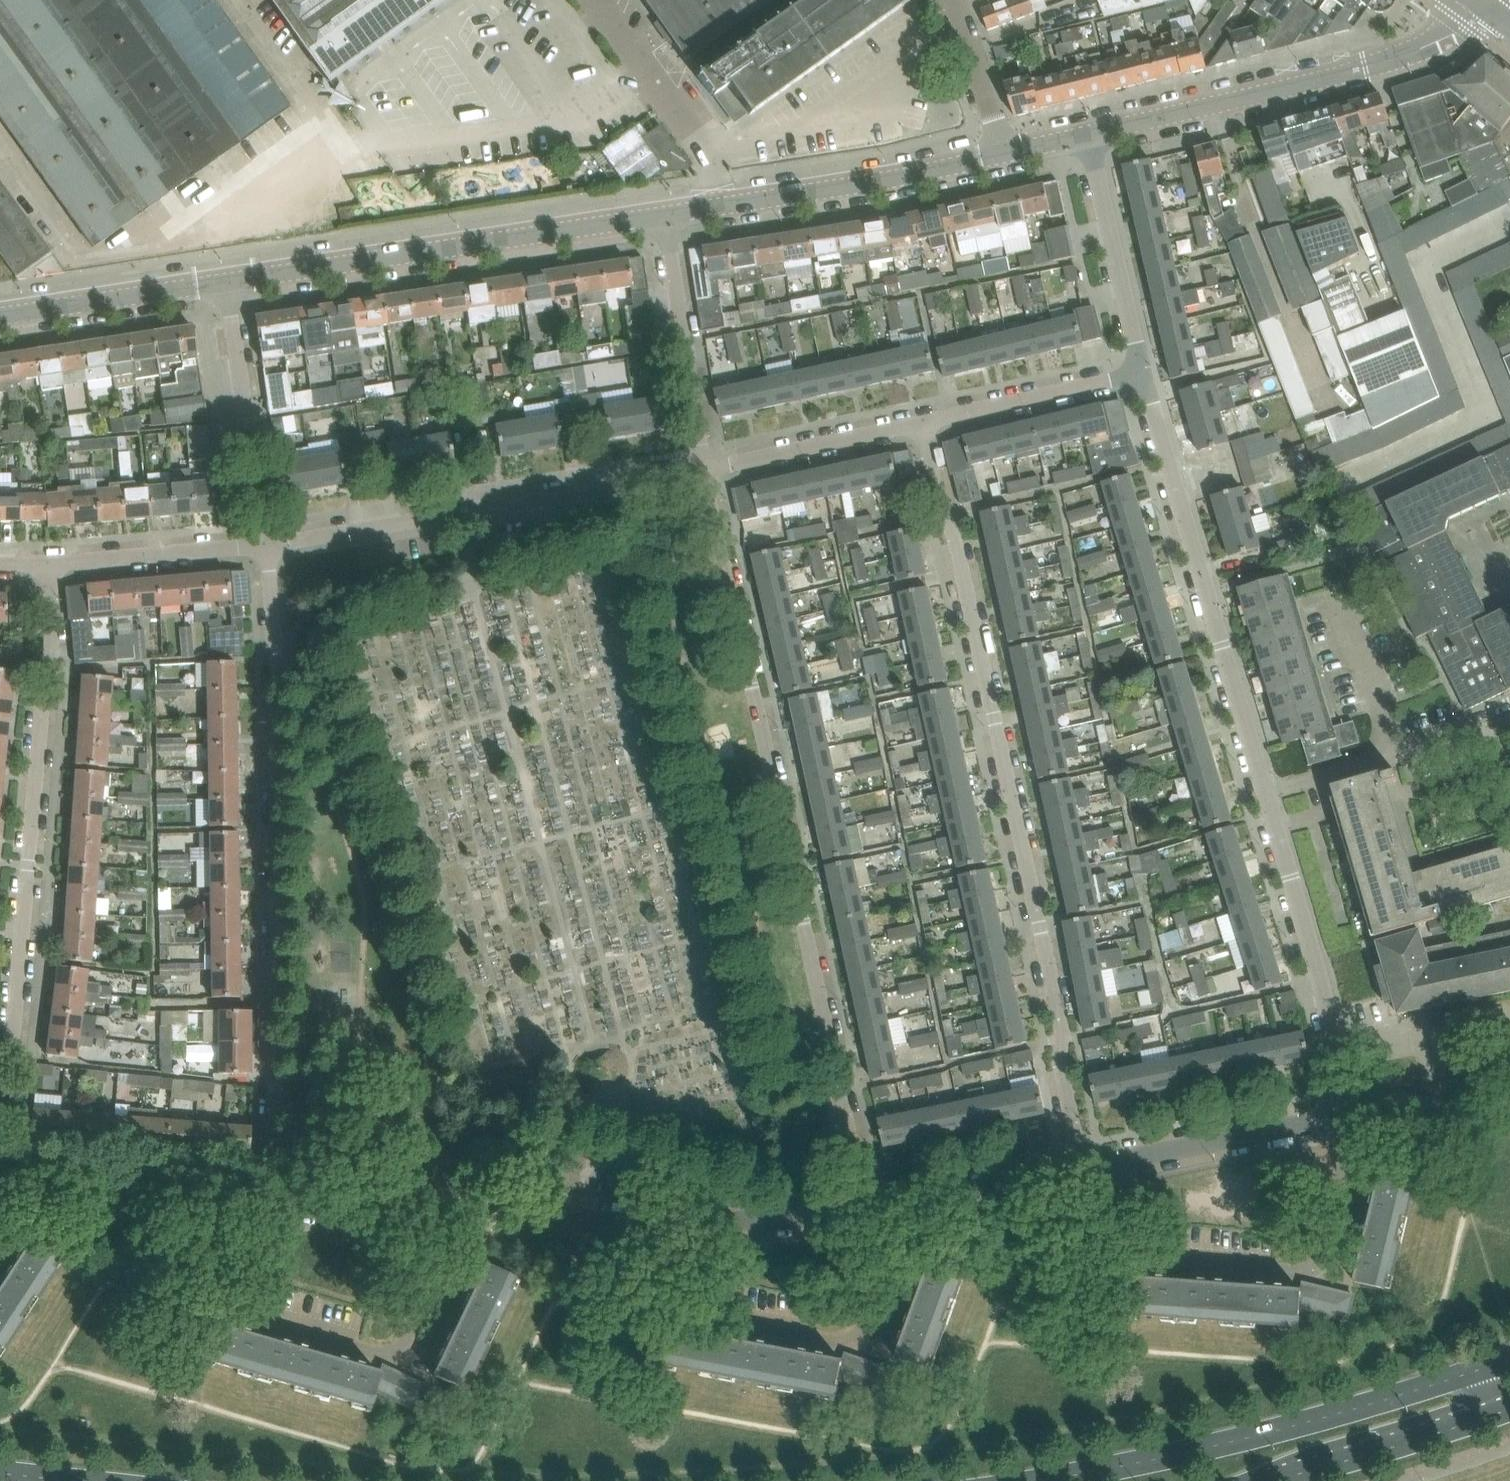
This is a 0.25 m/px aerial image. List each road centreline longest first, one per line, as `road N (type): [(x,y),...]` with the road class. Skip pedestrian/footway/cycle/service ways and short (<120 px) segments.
road 1 (residential): [(1083,1166),(1061,1060),(1062,1028),(924,422)]
road 2 (residential): [(707,470),(863,1210)]
road 3 (residential): [(268,1199),(277,661),(264,546)]
road 4 (residential): [(49,566),(52,680),(43,704),(12,1047),(19,1070),(10,1180)]
road 5 (residential): [(707,470),(264,546)]
road 6 (unclassified): [(1083,1166),(1118,1237),(1139,1261),(1308,1273),(1323,1260),(1346,1113)]
road 7 (tertiary): [(227,283),(665,217)]
road 8 (unclassified): [(215,1195),(224,1309),(382,1354),(399,1351),(411,1338),(447,1216)]
road 9 (residential): [(1265,788),(1141,372)]
road 10 (tertiary): [(1091,132),(1365,65),(1493,15)]
road 11 (secondary): [(1447,1380),(1195,1454),(1045,1480)]
road 12 (unclassified): [(658,1228),(674,1298),(688,1314),(851,1341),(863,1329),(888,1208)]
road 13 (tertiary): [(665,217),(1003,154)]
road 14 (unclassified): [(1346,1113),(1083,1166)]
road 15 (residential): [(264,546),(227,283)]
road 16 (residential): [(1334,1039),(1265,788)]
road 17 (residential): [(665,217),(707,470)]
road 18 (residential): [(1141,372),(1091,132)]
road 19 (tertiary): [(0,318),(227,283)]
road 20 (residential): [(924,422),(1141,372)]
road 21 (residential): [(707,470),(924,422)]
road 22 (residential): [(49,566),(264,546)]
road 23 (unclassified): [(658,1228),(447,1216)]
road 24 (unclassified): [(863,1210),(658,1228)]
road 25 (unclassified): [(215,1195),(10,1180)]
road 26 (unclassified): [(1083,1166),(888,1208)]
road 27 (secondary): [(1283,1480),(1472,1422)]
road 28 (unclassified): [(1334,1039),(1423,1024),(1428,1048),(1509,1032)]
road 29 (unclassified): [(447,1216),(268,1199)]
road 30 (unclassified): [(1367,760),(1377,745),(1381,708),(1338,602)]
road 31 (unclassified): [(1509,1128),(1346,1113)]
road 32 (residential): [(956,0),(1003,154)]
road 33 (unclassified): [(1367,760),(1509,723)]

